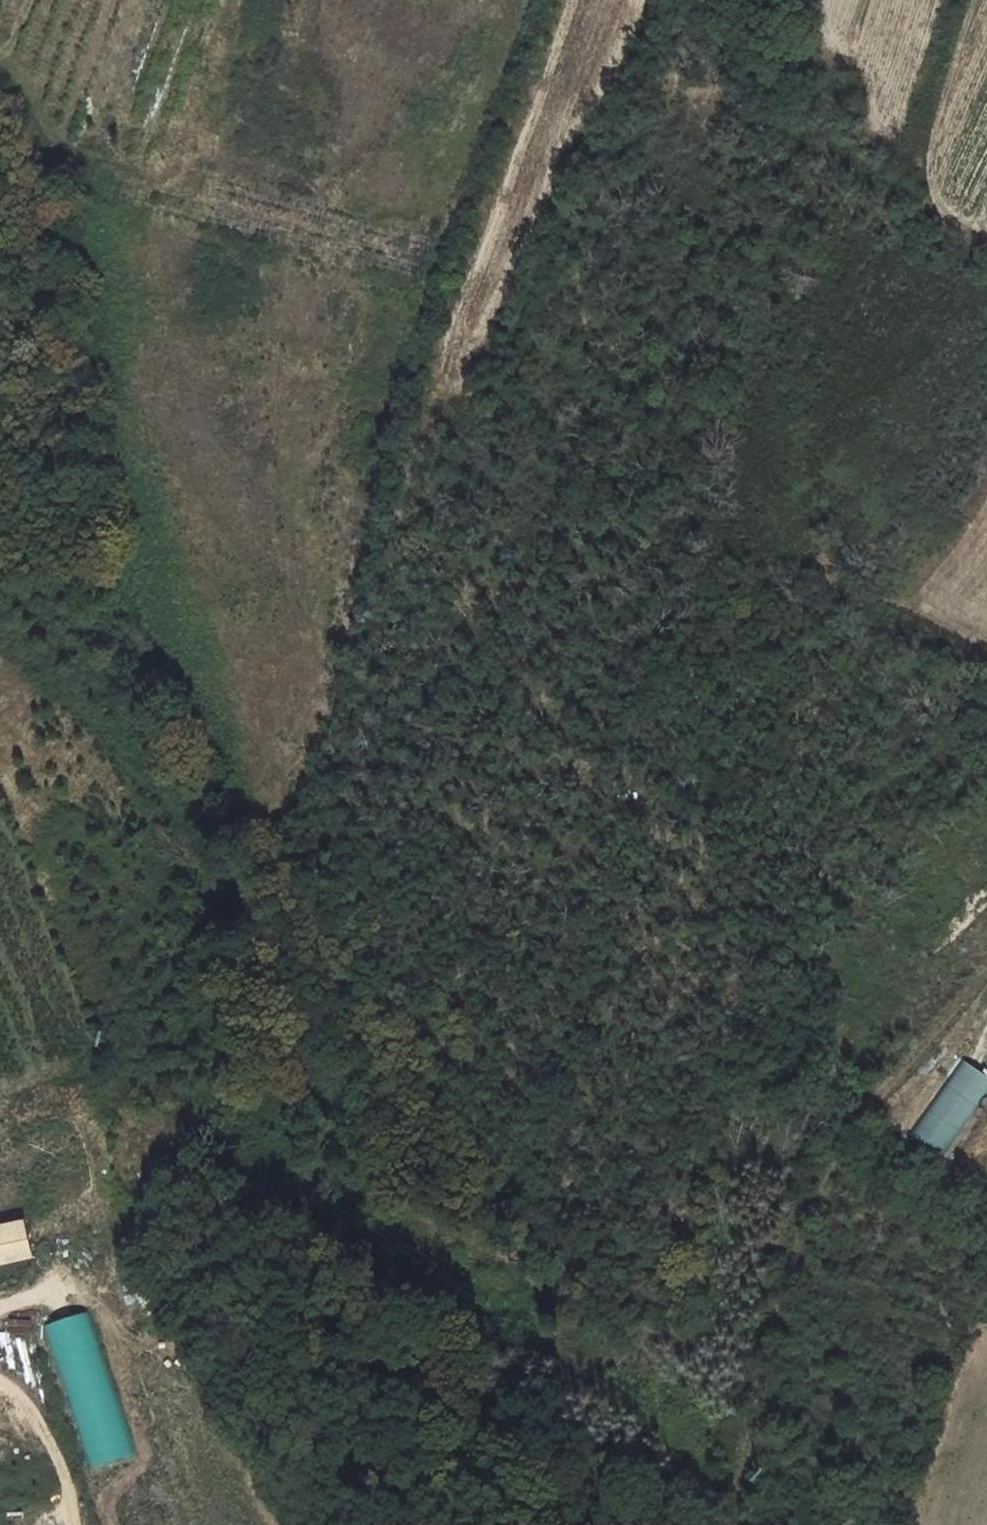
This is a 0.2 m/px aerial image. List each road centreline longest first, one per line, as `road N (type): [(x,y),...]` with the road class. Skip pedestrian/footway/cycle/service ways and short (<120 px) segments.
road 1 (track): [(986,970),(831,1149),(772,1316),(723,1524)]
road 2 (track): [(0,1388),(24,1399),(67,1484),(73,1524)]

